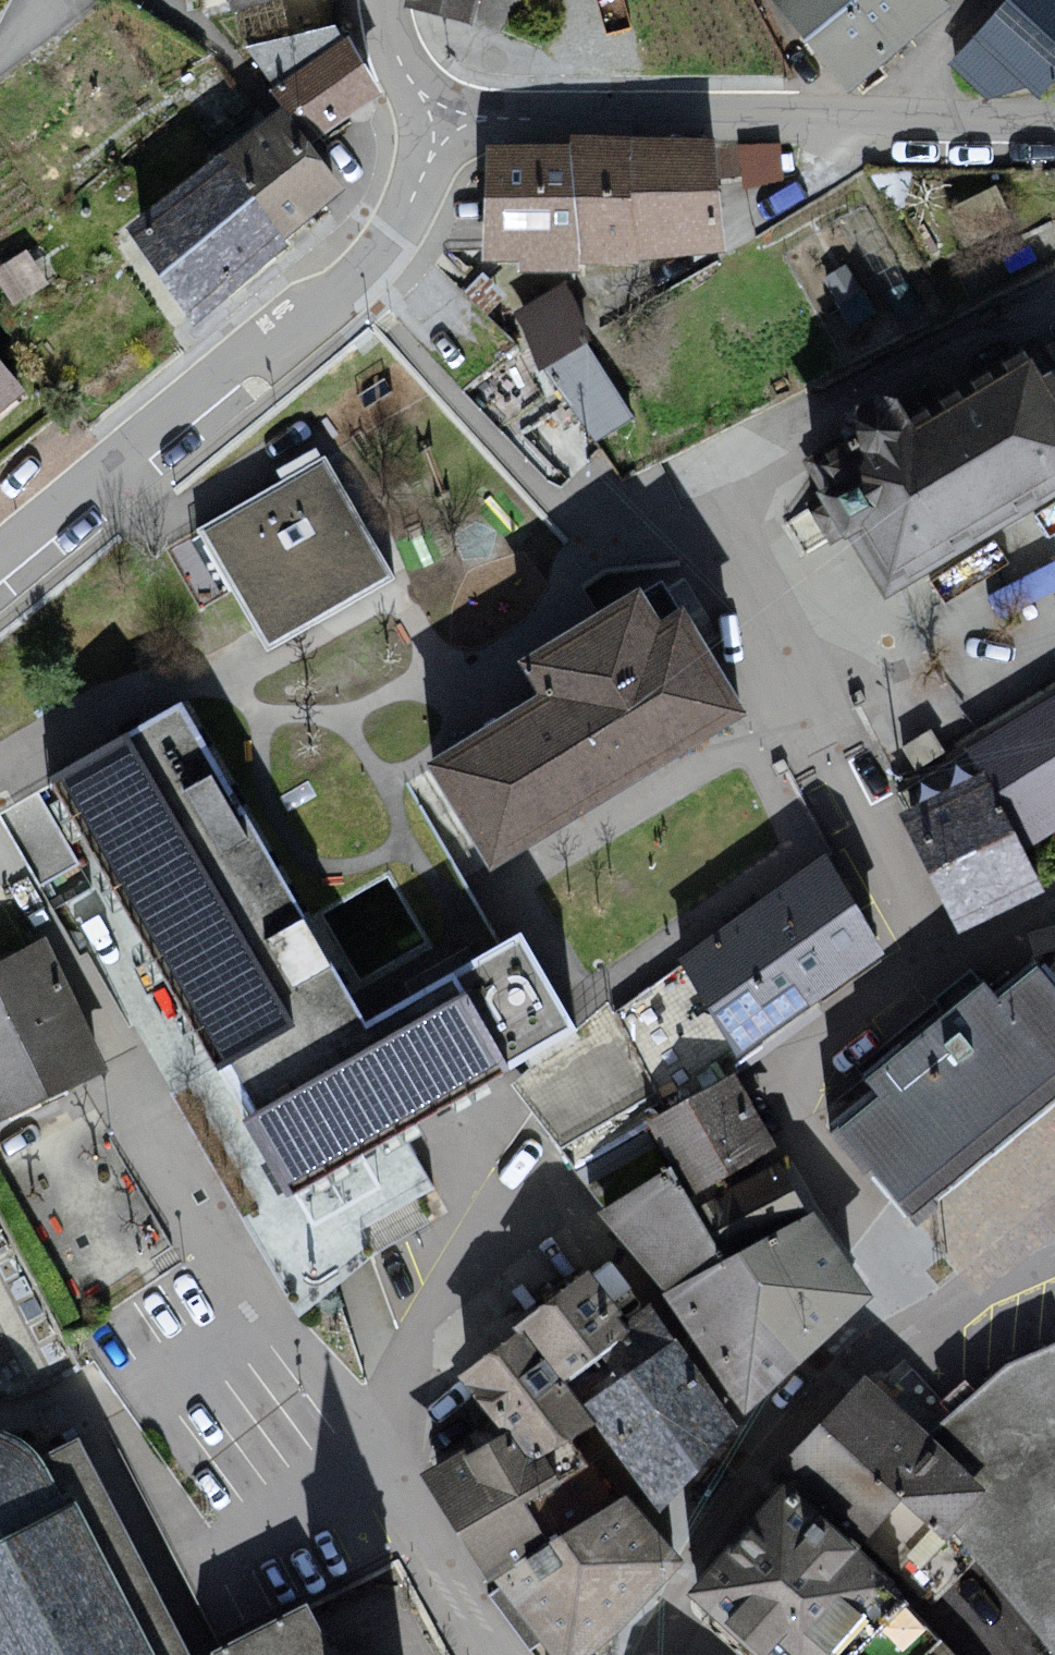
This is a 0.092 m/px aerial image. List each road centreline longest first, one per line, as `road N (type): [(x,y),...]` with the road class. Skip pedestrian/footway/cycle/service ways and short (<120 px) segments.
road 1 (residential): [(694,513),(739,582),(922,954),(786,1066),(782,1092),(929,1316)]
road 2 (residential): [(488,1654),(364,1428),(211,1235),(35,903)]
road 3 (residential): [(439,132),(394,226),(326,307),(218,372),(0,556)]
road 4 (residential): [(439,132),(1054,123)]
road 5 (residential): [(929,1316),(883,1342),(805,1408),(754,1469),(707,1535),(648,1654)]
road 6 (residential): [(694,513),(729,457),(1033,298)]
road 7 (residential): [(1054,1211),(929,1316)]
road 8 (residential): [(392,0),(405,63),(439,132)]

